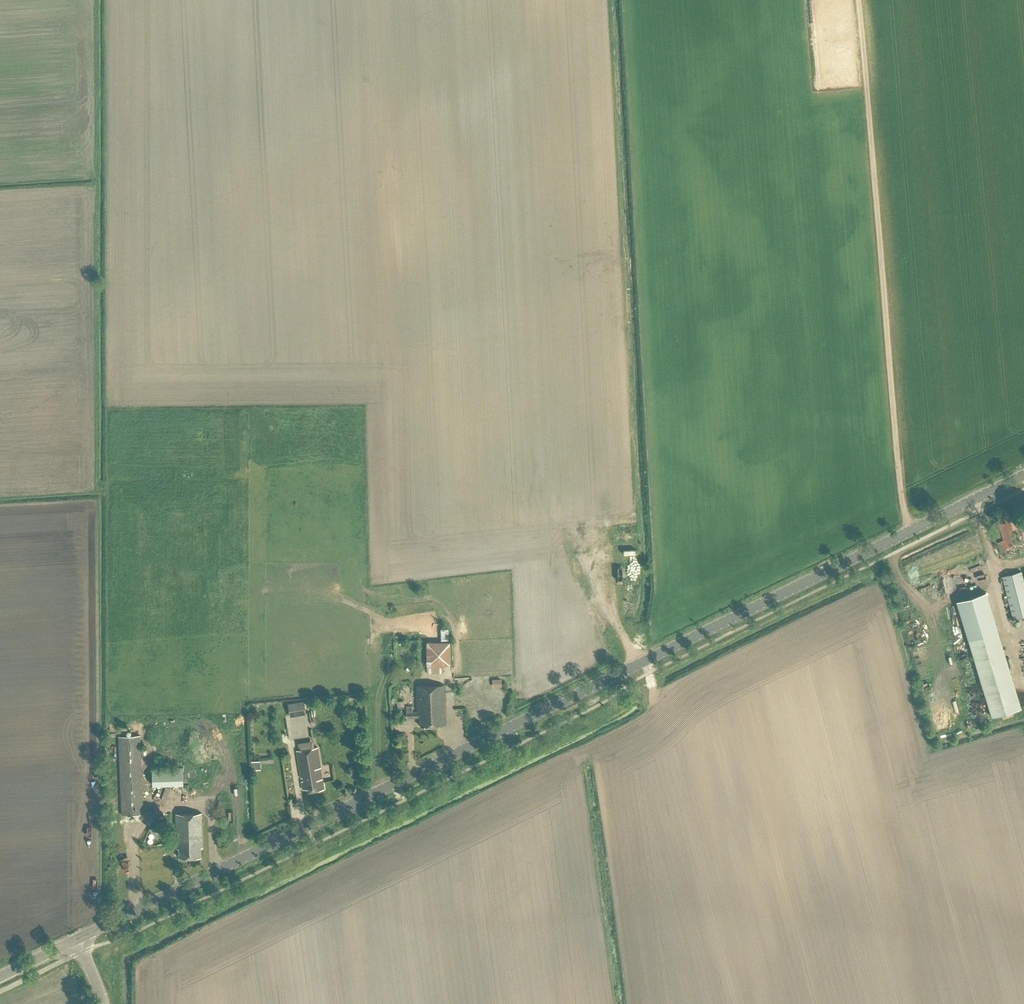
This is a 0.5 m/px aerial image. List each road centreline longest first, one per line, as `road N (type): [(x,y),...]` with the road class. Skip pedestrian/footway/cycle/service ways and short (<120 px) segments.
road 1 (tertiary): [(77,939),(1023,474)]

